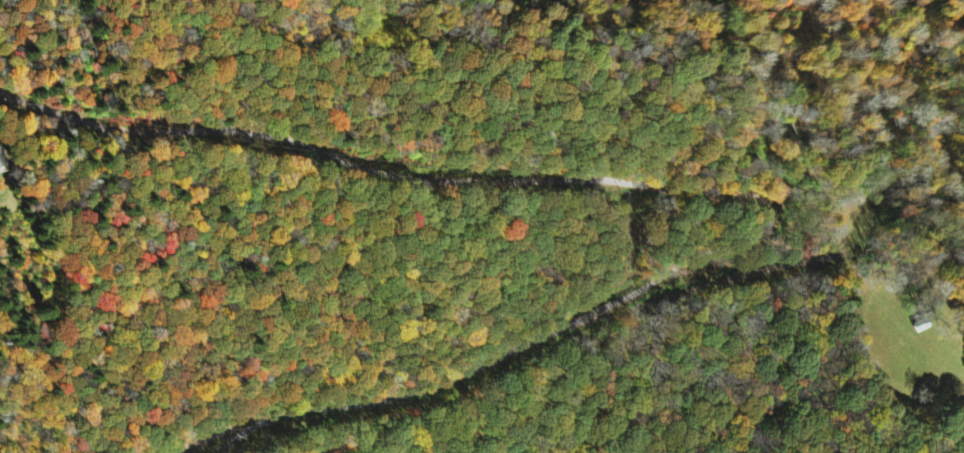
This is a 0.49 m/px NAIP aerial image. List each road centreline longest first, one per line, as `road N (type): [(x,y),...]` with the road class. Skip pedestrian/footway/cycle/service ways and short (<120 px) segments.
road 1 (residential): [(0,90),(126,129),(266,132),(397,176),(598,178),(750,191),(766,205),(768,220),(749,236),(694,256),(502,356),(395,396),(269,418),(215,452)]

